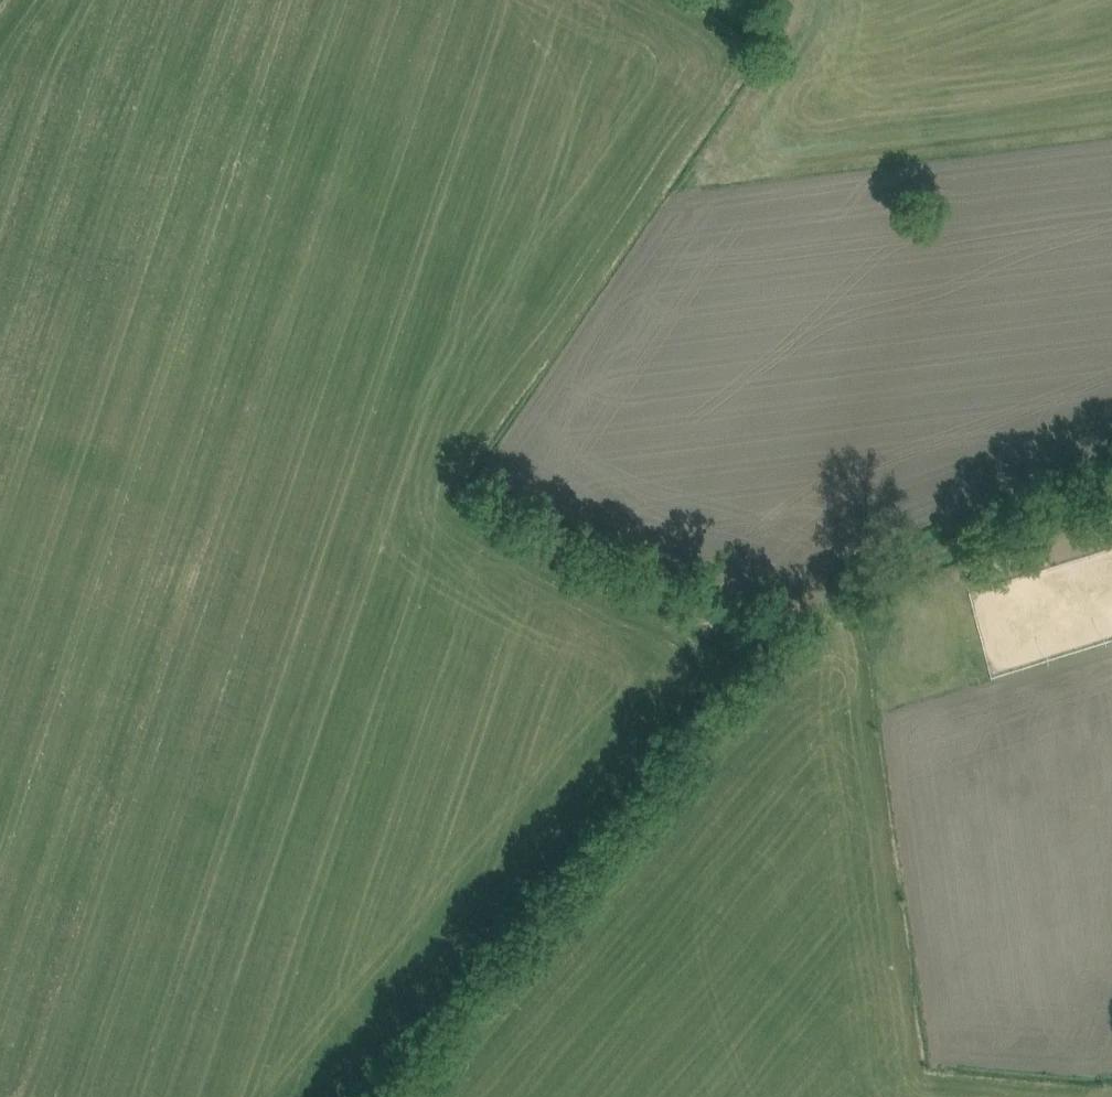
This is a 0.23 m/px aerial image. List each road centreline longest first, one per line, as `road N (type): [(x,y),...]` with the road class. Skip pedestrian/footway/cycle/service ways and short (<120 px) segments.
road 1 (track): [(1111,485),(897,562),(814,609)]

